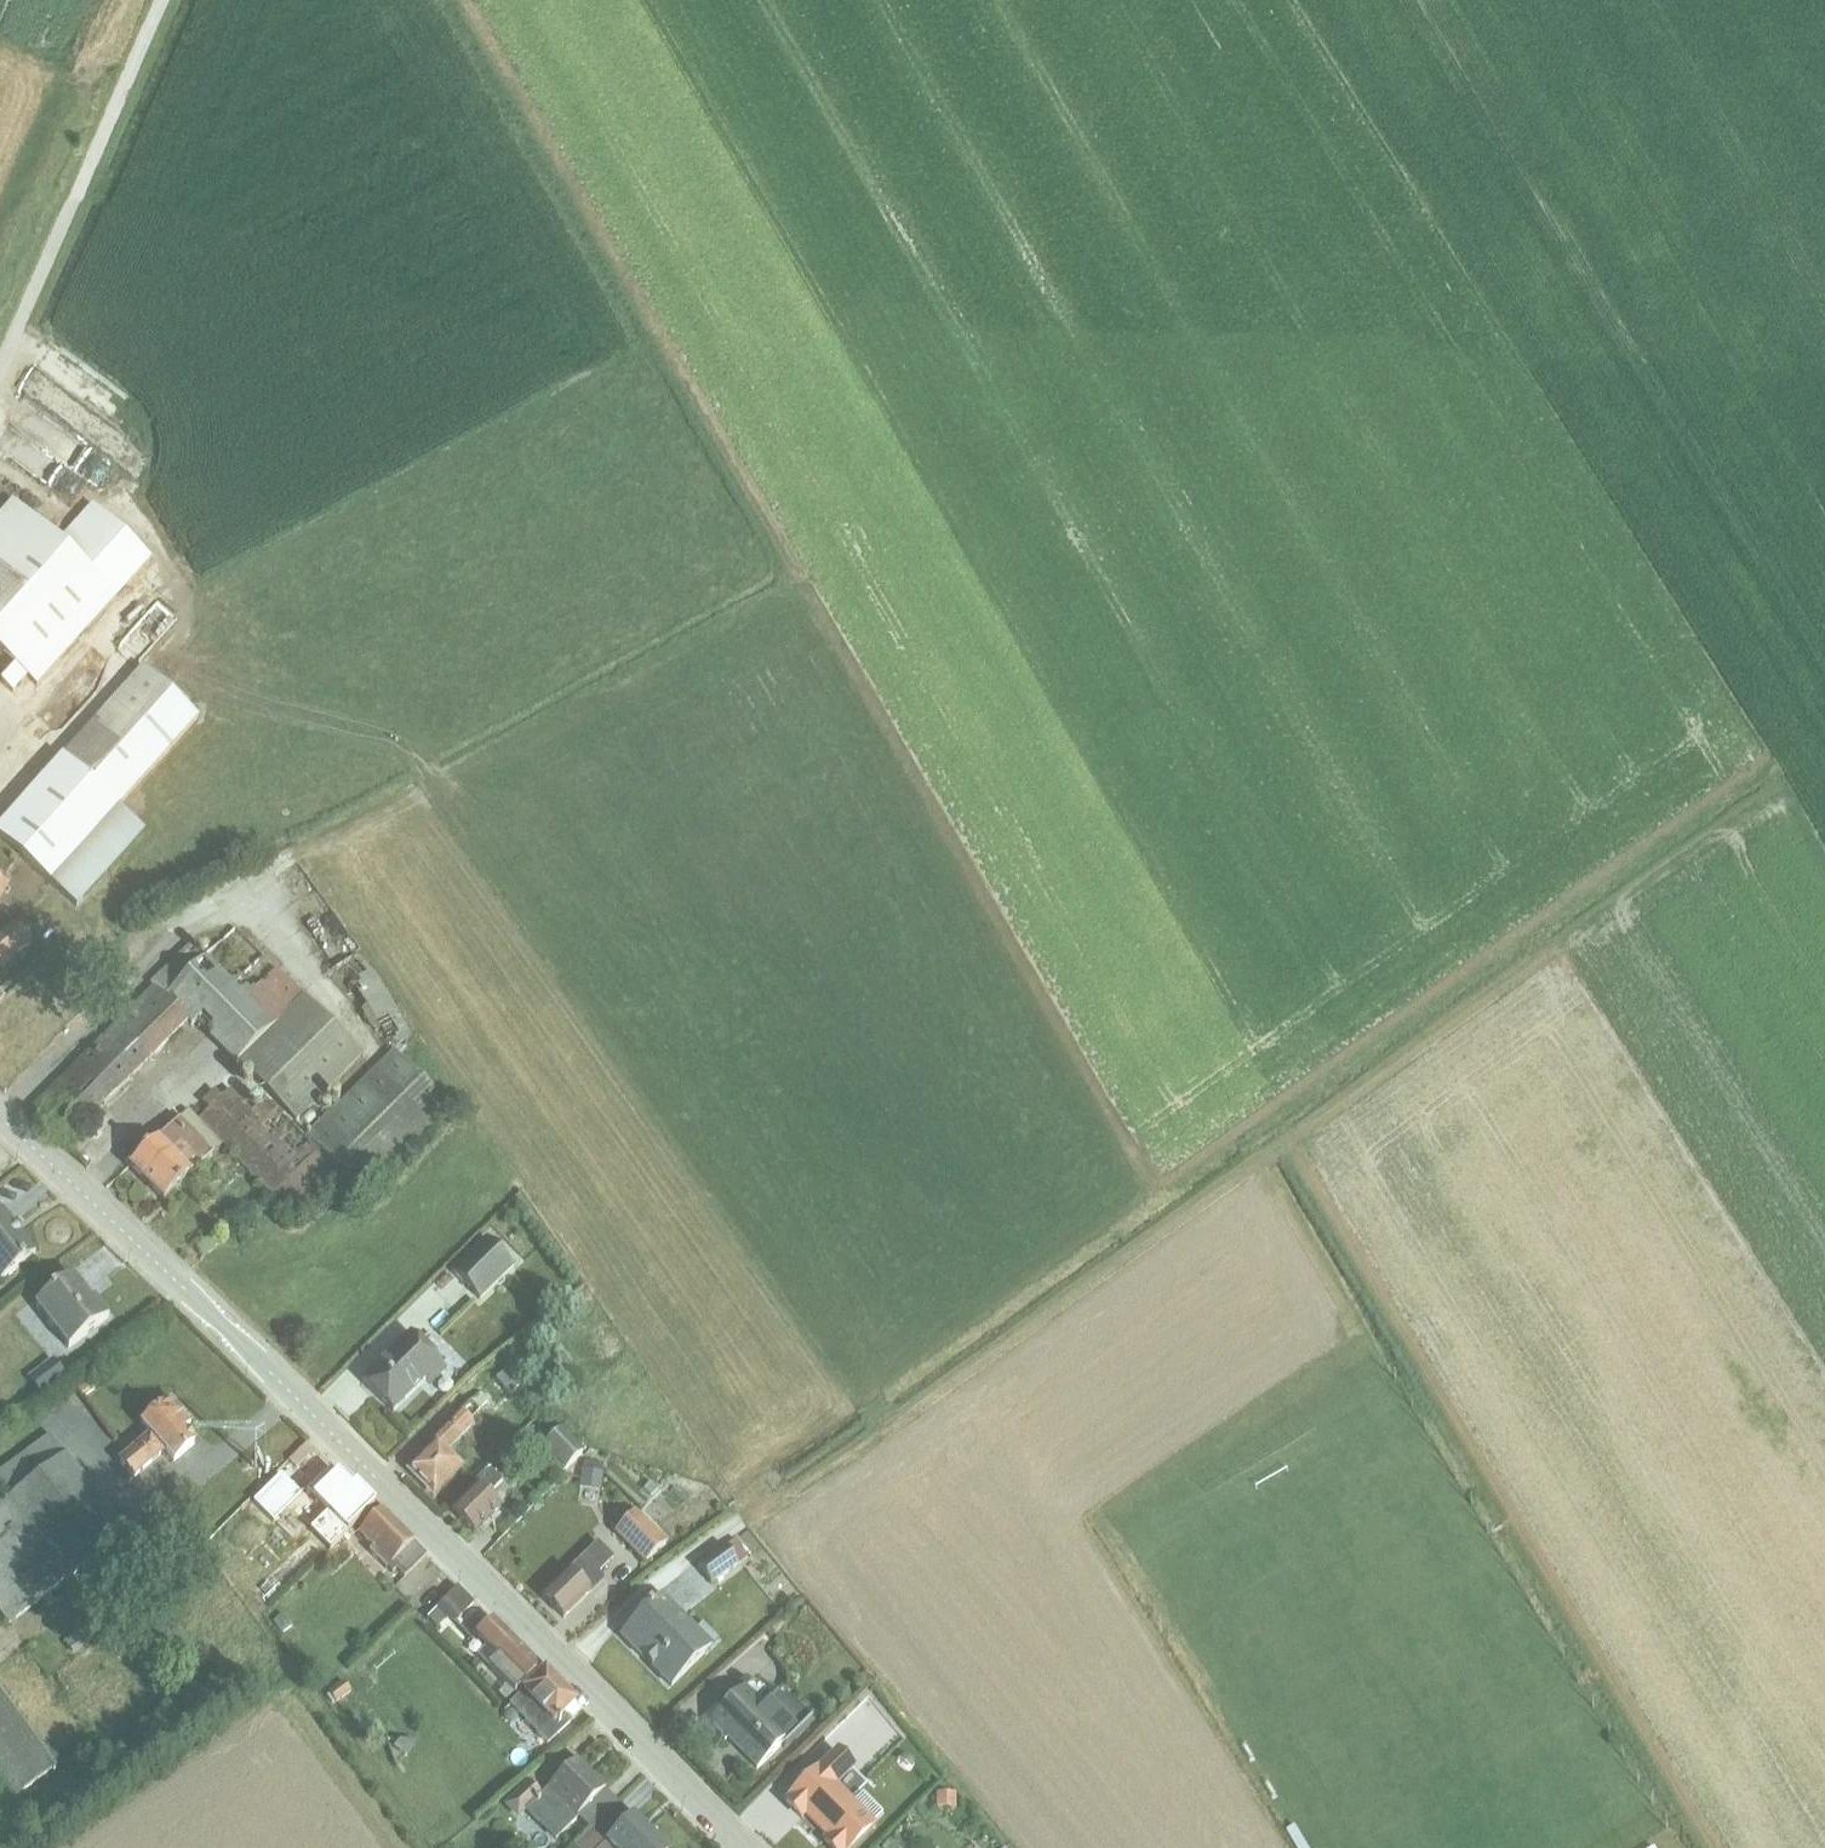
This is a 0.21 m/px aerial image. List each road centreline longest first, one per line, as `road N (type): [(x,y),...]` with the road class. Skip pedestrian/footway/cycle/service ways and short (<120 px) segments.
road 1 (track): [(559,1664),(1757,789)]
road 2 (secondary): [(742,1847),(222,1327),(0,1118)]
road 3 (unclassified): [(164,0),(0,372)]

